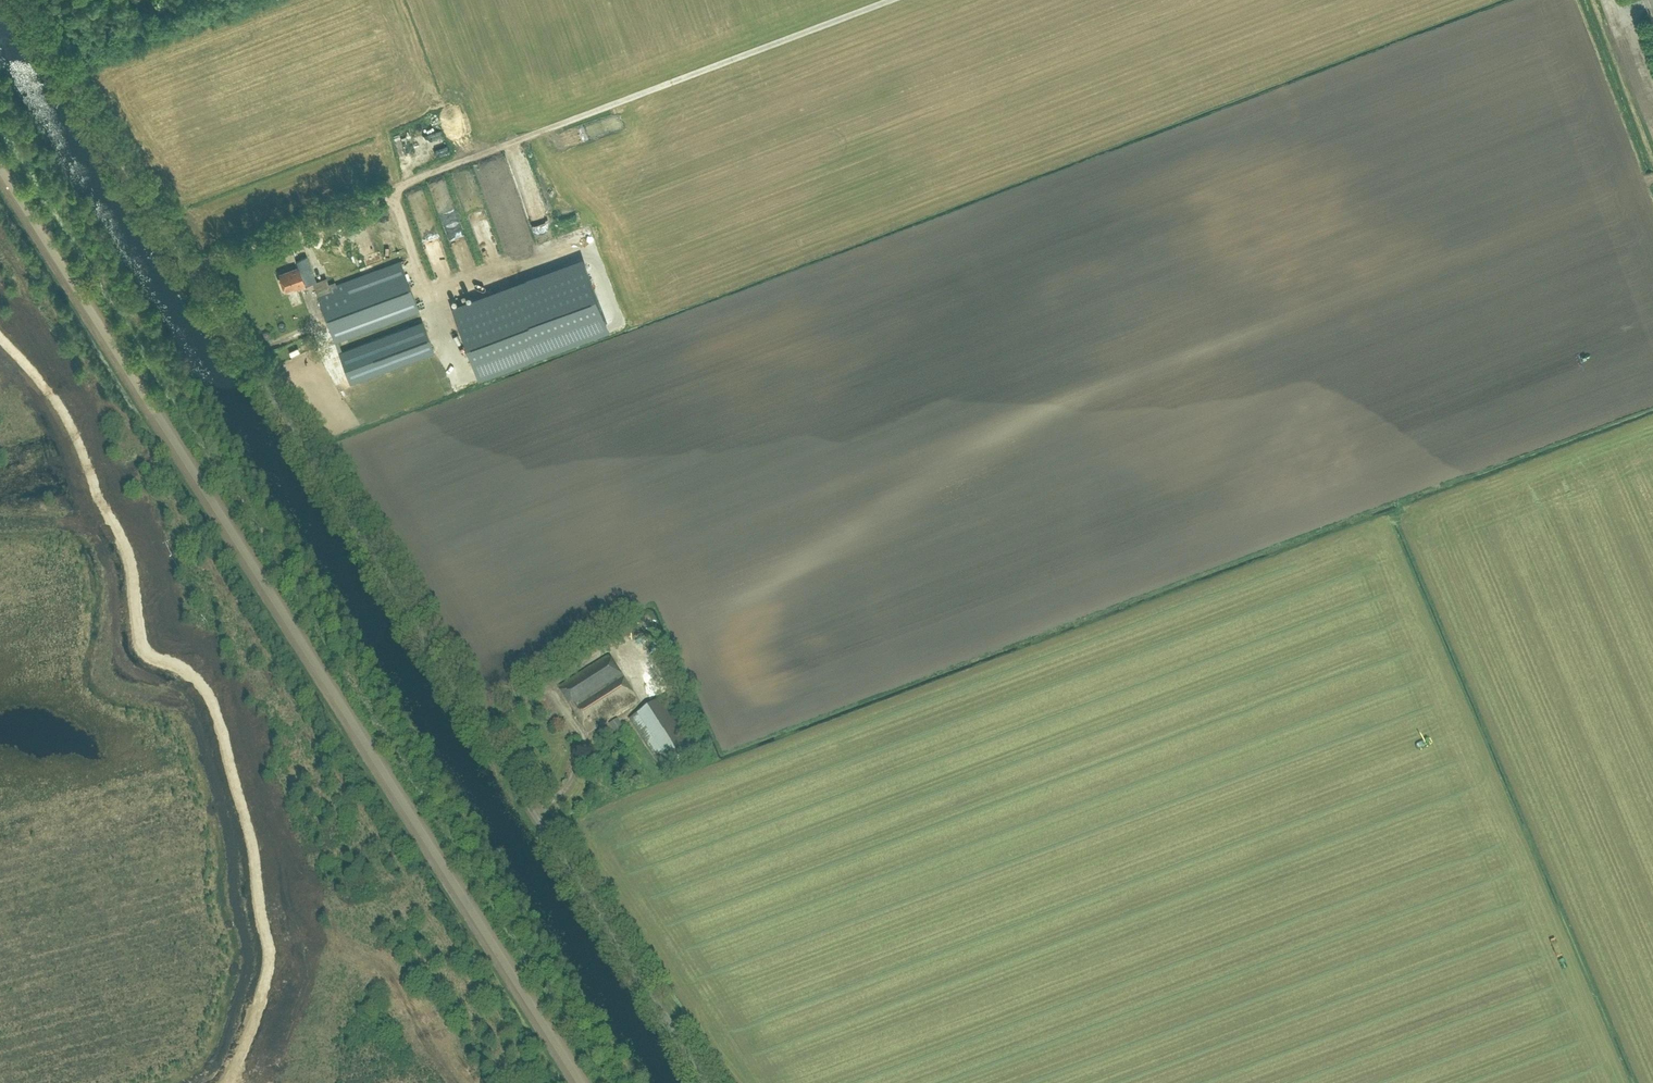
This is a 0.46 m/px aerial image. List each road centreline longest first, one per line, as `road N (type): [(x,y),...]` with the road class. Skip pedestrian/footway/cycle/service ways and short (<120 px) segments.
road 1 (unclassified): [(20,0),(706,1082)]
road 2 (unclassified): [(577,1082),(0,169)]

